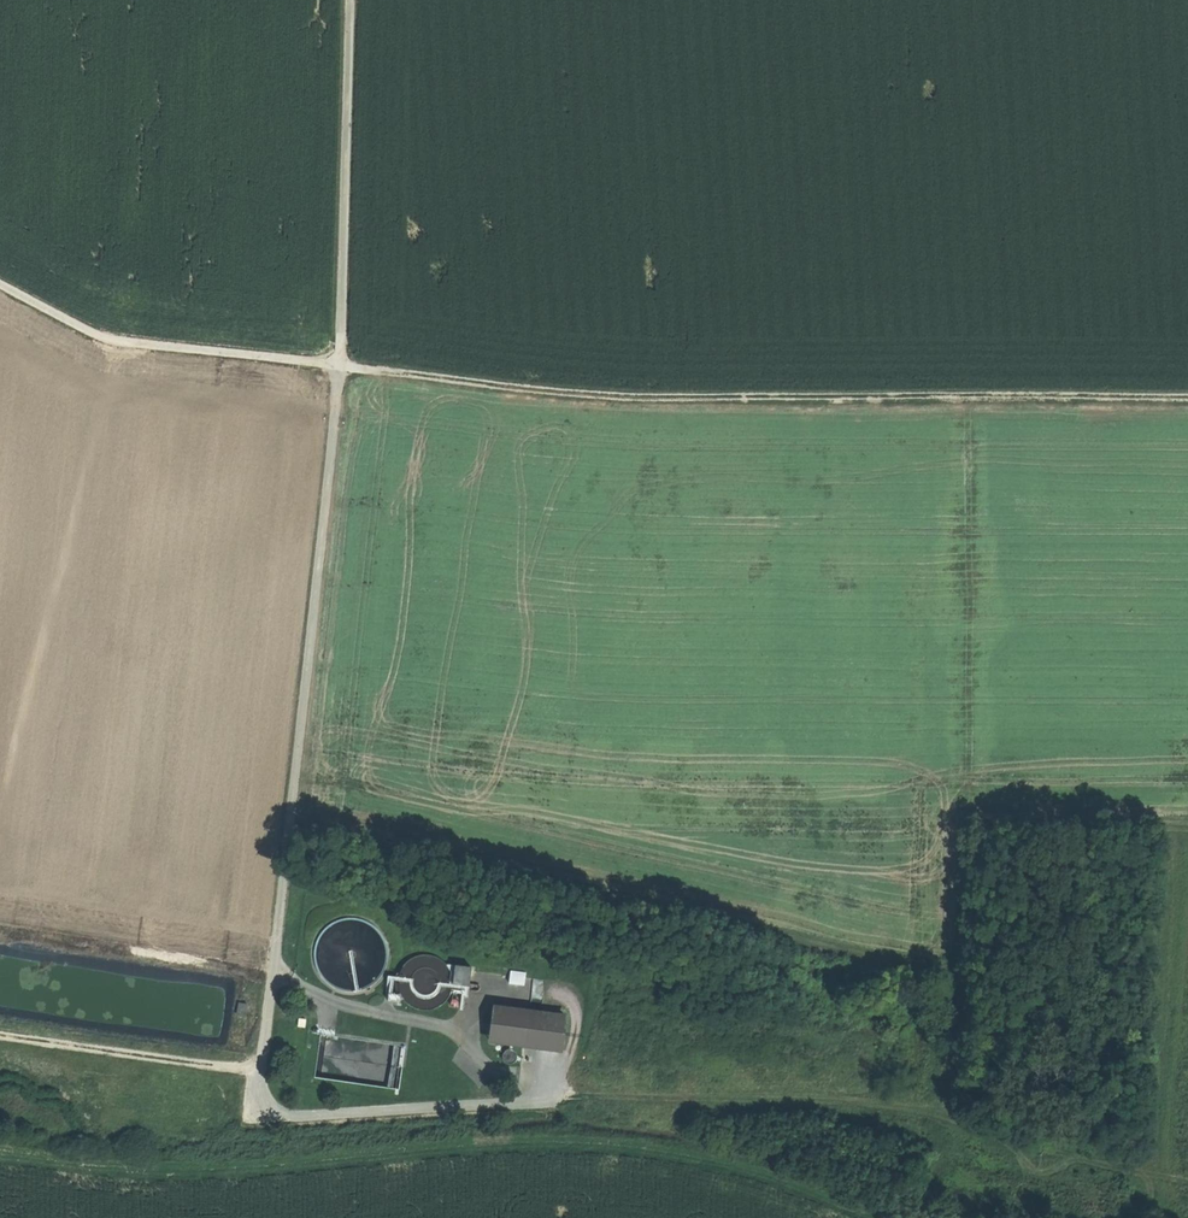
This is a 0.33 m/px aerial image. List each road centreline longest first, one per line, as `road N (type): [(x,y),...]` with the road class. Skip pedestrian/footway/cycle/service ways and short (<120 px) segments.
road 1 (track): [(1187,391),(661,392),(109,330),(0,274)]
road 2 (track): [(259,1066),(346,332),(354,0)]
road 3 (track): [(0,1159),(219,1170),(578,1143),(735,1166),(875,1217)]
road 4 (track): [(259,1066),(264,1105),(290,1115),(547,1101),(568,1084),(673,1099),(830,1095),(910,1105),(964,1124)]
road 5 (track): [(964,1124),(973,391)]
road 6 (track): [(968,963),(294,813)]
road 7 (track): [(259,1066),(0,1031)]
road 8 (track): [(964,1124),(1187,1175)]

